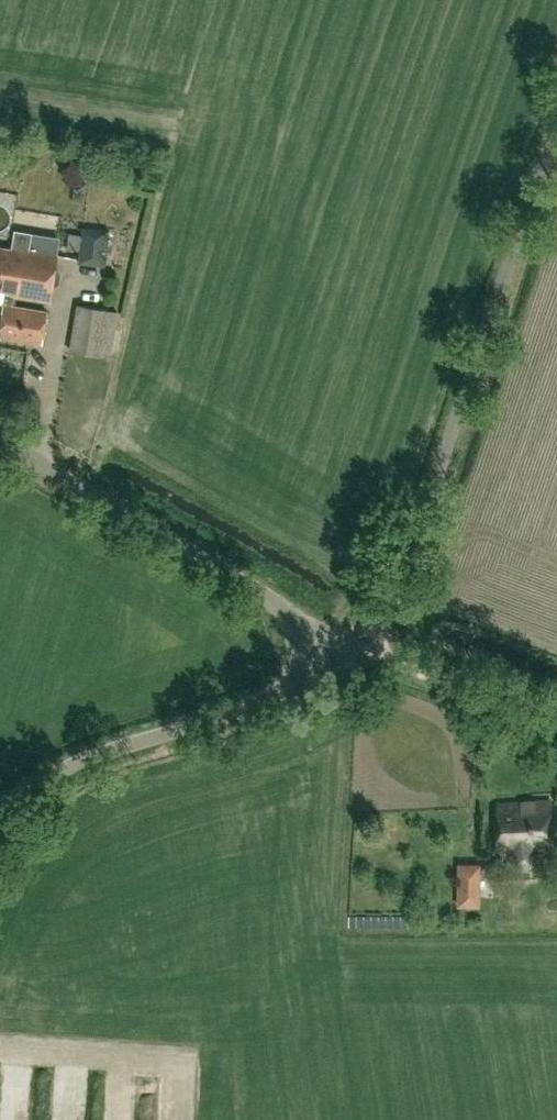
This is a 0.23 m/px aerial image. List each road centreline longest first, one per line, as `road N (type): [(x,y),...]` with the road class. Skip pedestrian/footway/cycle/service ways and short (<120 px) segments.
road 1 (unclassified): [(359,649),(401,592),(556,142)]
road 2 (unclassified): [(359,649),(0,434)]
road 3 (unclassified): [(0,821),(30,791),(84,760),(257,704),(359,649)]
road 4 (track): [(556,720),(359,649)]

